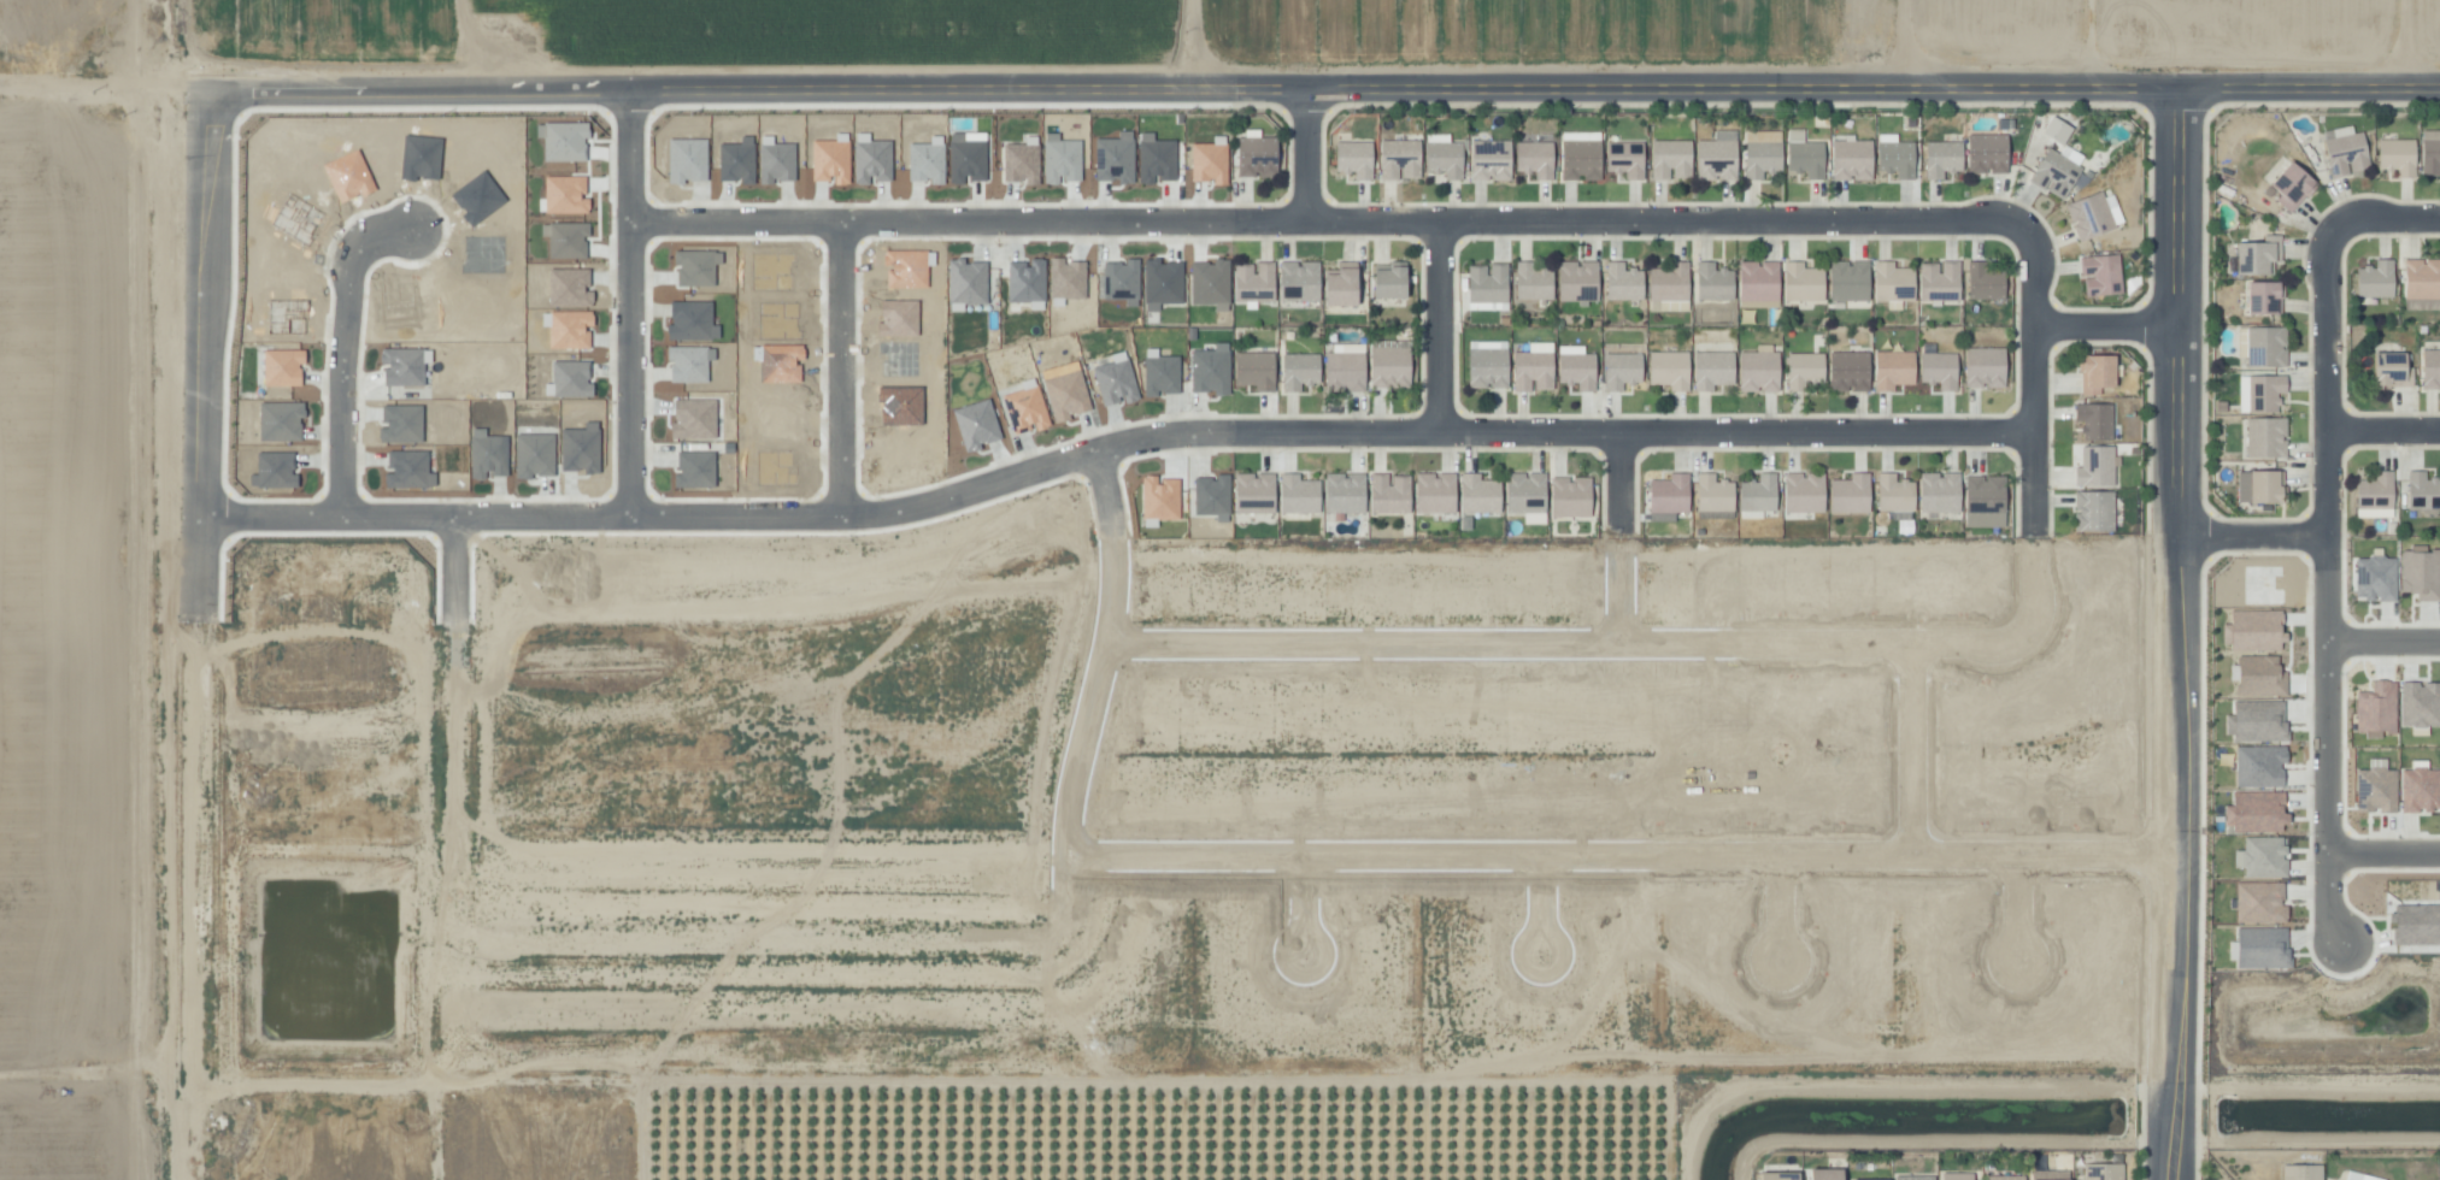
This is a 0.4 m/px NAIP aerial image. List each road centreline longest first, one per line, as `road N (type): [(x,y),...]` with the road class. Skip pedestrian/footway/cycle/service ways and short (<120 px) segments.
road 1 (tertiary): [(2439,78),(187,79)]
road 2 (residential): [(186,519),(898,518),(1146,432),(2032,426)]
road 3 (residential): [(2032,219),(627,212)]
road 4 (residential): [(2177,857),(1056,857)]
road 5 (secondary): [(182,1179),(187,79)]
road 6 (tertiary): [(2181,78),(2176,1061)]
road 7 (residential): [(2032,645),(1624,637),(1098,643)]
road 8 (residential): [(2332,242),(2332,902),(2347,942)]
road 9 (residential): [(1048,930),(464,936)]
road 10 (residential): [(1095,450),(1115,542),(1048,930)]
road 11 (residential): [(628,519),(627,78)]
road 12 (residential): [(2032,645),(2032,219)]
road 13 (residential): [(452,519),(464,936)]
road 14 (residential): [(410,229),(363,238),(347,258),(341,519)]
road 15 (residential): [(837,213),(842,518)]
road 16 (residential): [(1915,643),(1917,857)]
road 17 (residential): [(1619,426),(1624,637)]
road 18 (residential): [(1437,218),(1435,426)]
road 19 (residential): [(2179,531),(2332,529)]
road 20 (residential): [(2180,331),(2032,321)]
road 21 (residential): [(1309,79),(1310,218)]

